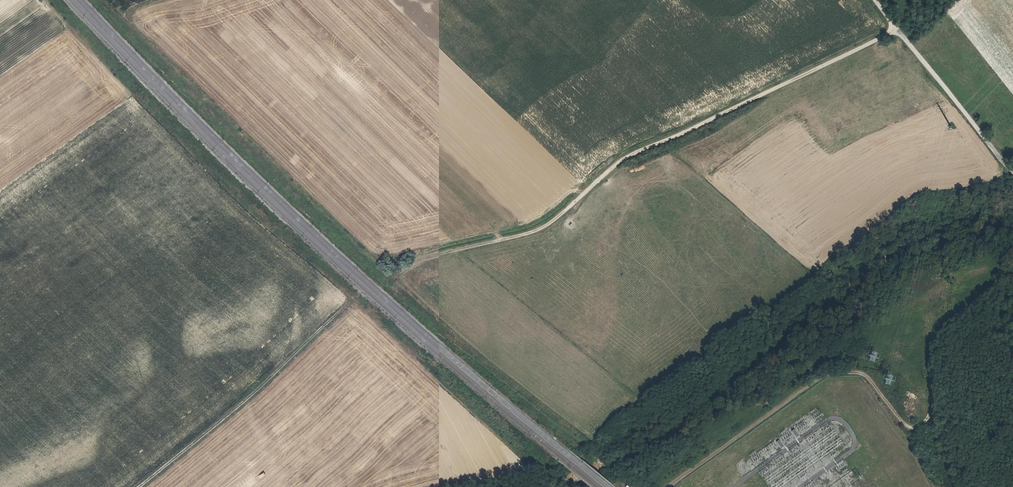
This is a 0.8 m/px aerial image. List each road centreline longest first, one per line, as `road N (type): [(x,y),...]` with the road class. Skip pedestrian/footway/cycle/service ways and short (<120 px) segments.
road 1 (track): [(897,30),(630,155),(537,229),(403,267)]
road 2 (track): [(669,486),(827,372),(863,370),(939,486)]
road 3 (track): [(145,486),(357,301)]
road 4 (track): [(1012,168),(897,30)]

